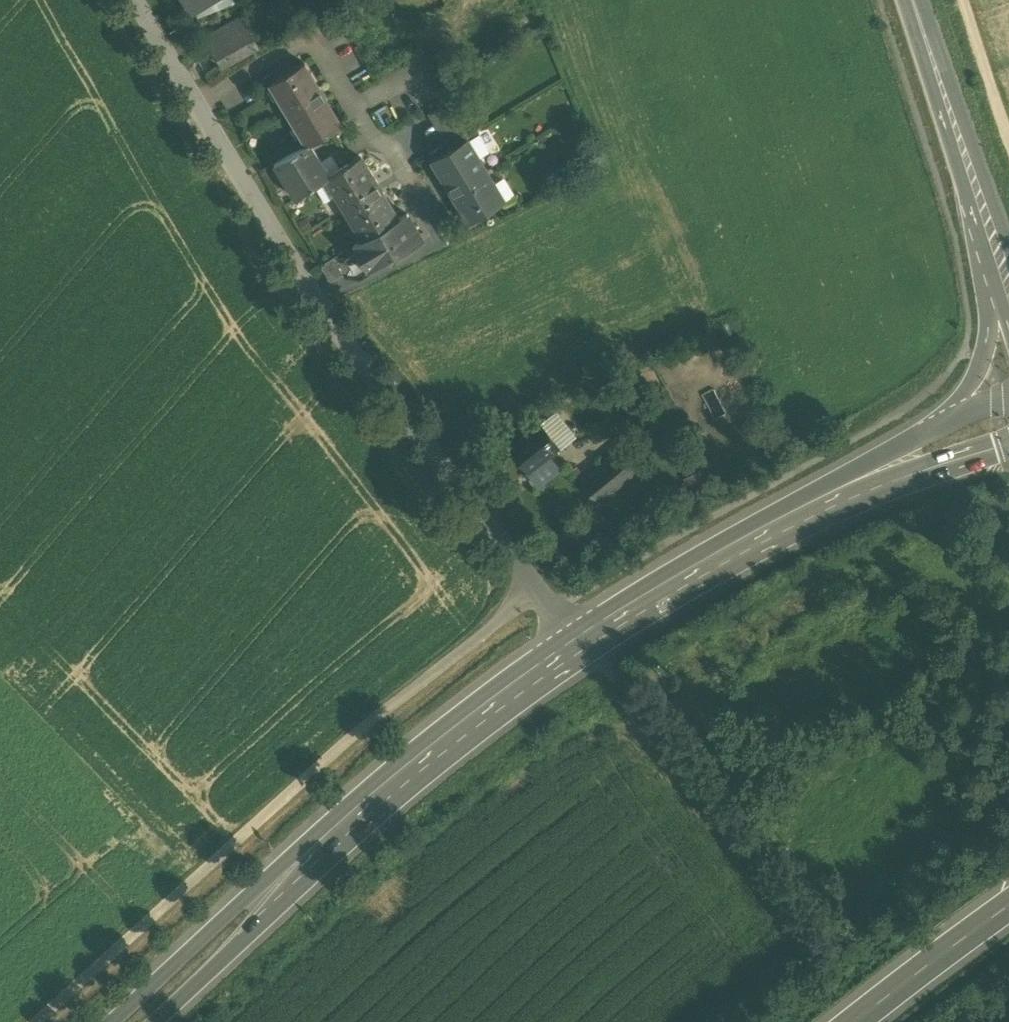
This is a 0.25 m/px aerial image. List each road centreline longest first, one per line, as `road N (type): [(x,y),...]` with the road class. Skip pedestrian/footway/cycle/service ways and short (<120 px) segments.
road 1 (residential): [(203,107),(330,316),(578,643)]
road 2 (secondary): [(578,643),(440,750),(143,1021)]
road 3 (track): [(592,635),(825,955)]
road 4 (secondary): [(871,476),(730,549),(578,643)]
road 5 (secondary): [(917,0),(1003,257)]
road 6 (residential): [(203,107),(312,45),(358,120)]
road 7 (primary): [(844,1021),(1008,894)]
road 8 (secondary): [(1003,257),(982,360),(948,422)]
road 9 (track): [(1008,139),(966,0)]
road 10 (secondary): [(871,476),(1008,443)]
road 11 (residential): [(138,0),(203,107)]

